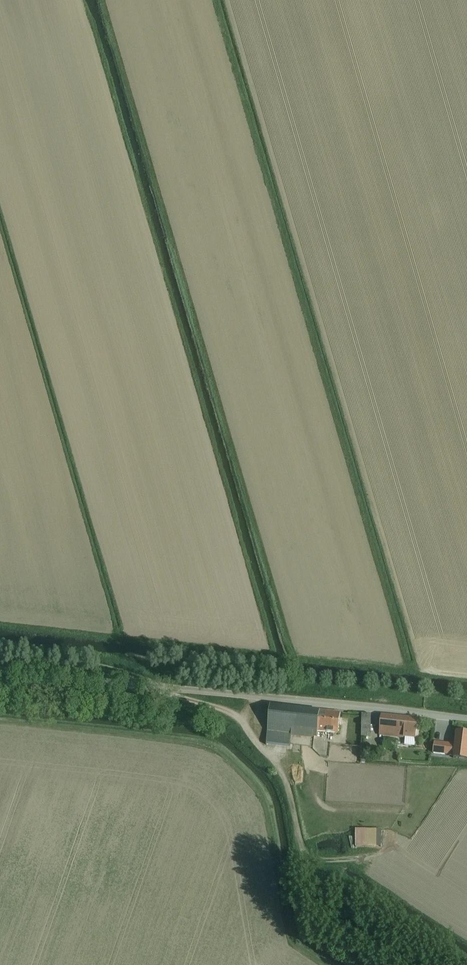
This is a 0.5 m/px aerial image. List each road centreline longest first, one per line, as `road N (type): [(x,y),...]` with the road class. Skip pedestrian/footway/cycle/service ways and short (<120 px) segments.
road 1 (track): [(414,964),(323,898),(285,777),(236,716),(123,671),(0,653)]
road 2 (track): [(0,720),(195,742),(228,756),(264,800),(291,939),(325,964)]
road 3 (tertiary): [(466,719),(0,670)]
road 4 (track): [(0,621),(268,650)]
road 5 (track): [(123,671),(290,680)]

